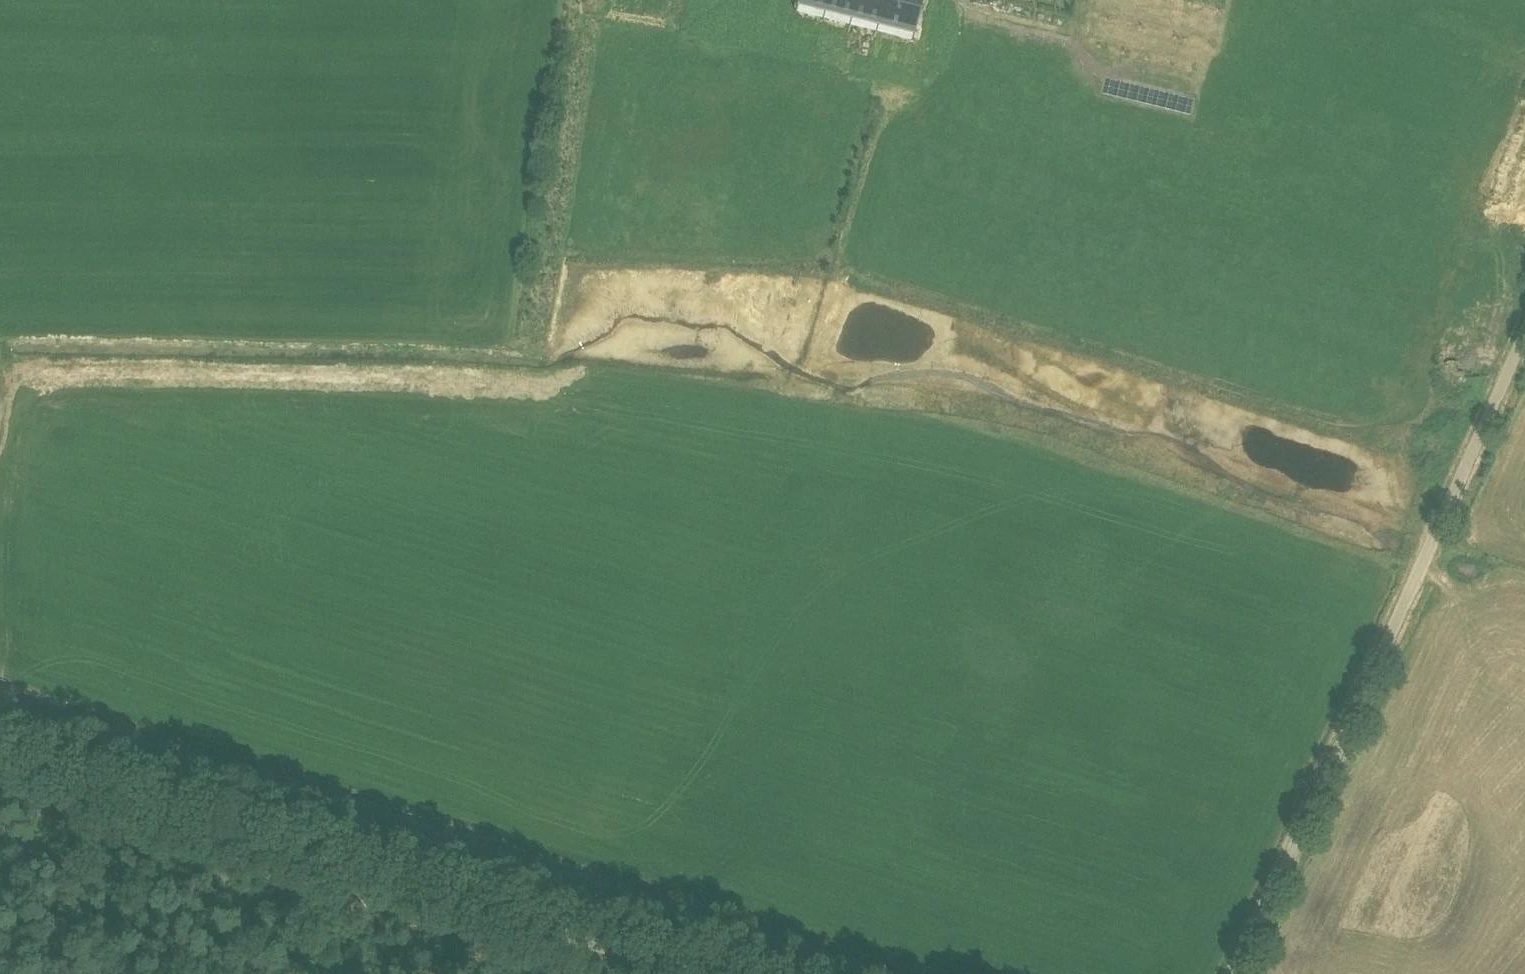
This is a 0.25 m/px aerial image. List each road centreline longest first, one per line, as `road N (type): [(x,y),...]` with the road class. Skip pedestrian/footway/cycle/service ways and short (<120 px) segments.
road 1 (unclassified): [(690,973),(0,756)]
road 2 (unclassified): [(1241,973),(1524,332)]

